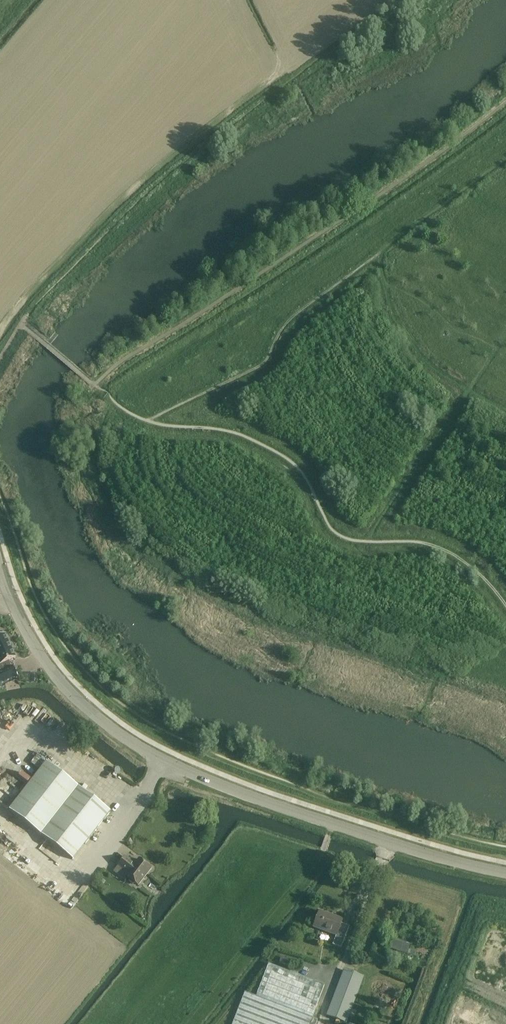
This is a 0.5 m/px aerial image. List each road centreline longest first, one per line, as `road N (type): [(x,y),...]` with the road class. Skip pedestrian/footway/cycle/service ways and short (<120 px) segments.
road 1 (secondary): [(505,873),(268,803),(143,750),(55,676),(0,569)]
road 2 (track): [(125,204),(0,341)]

